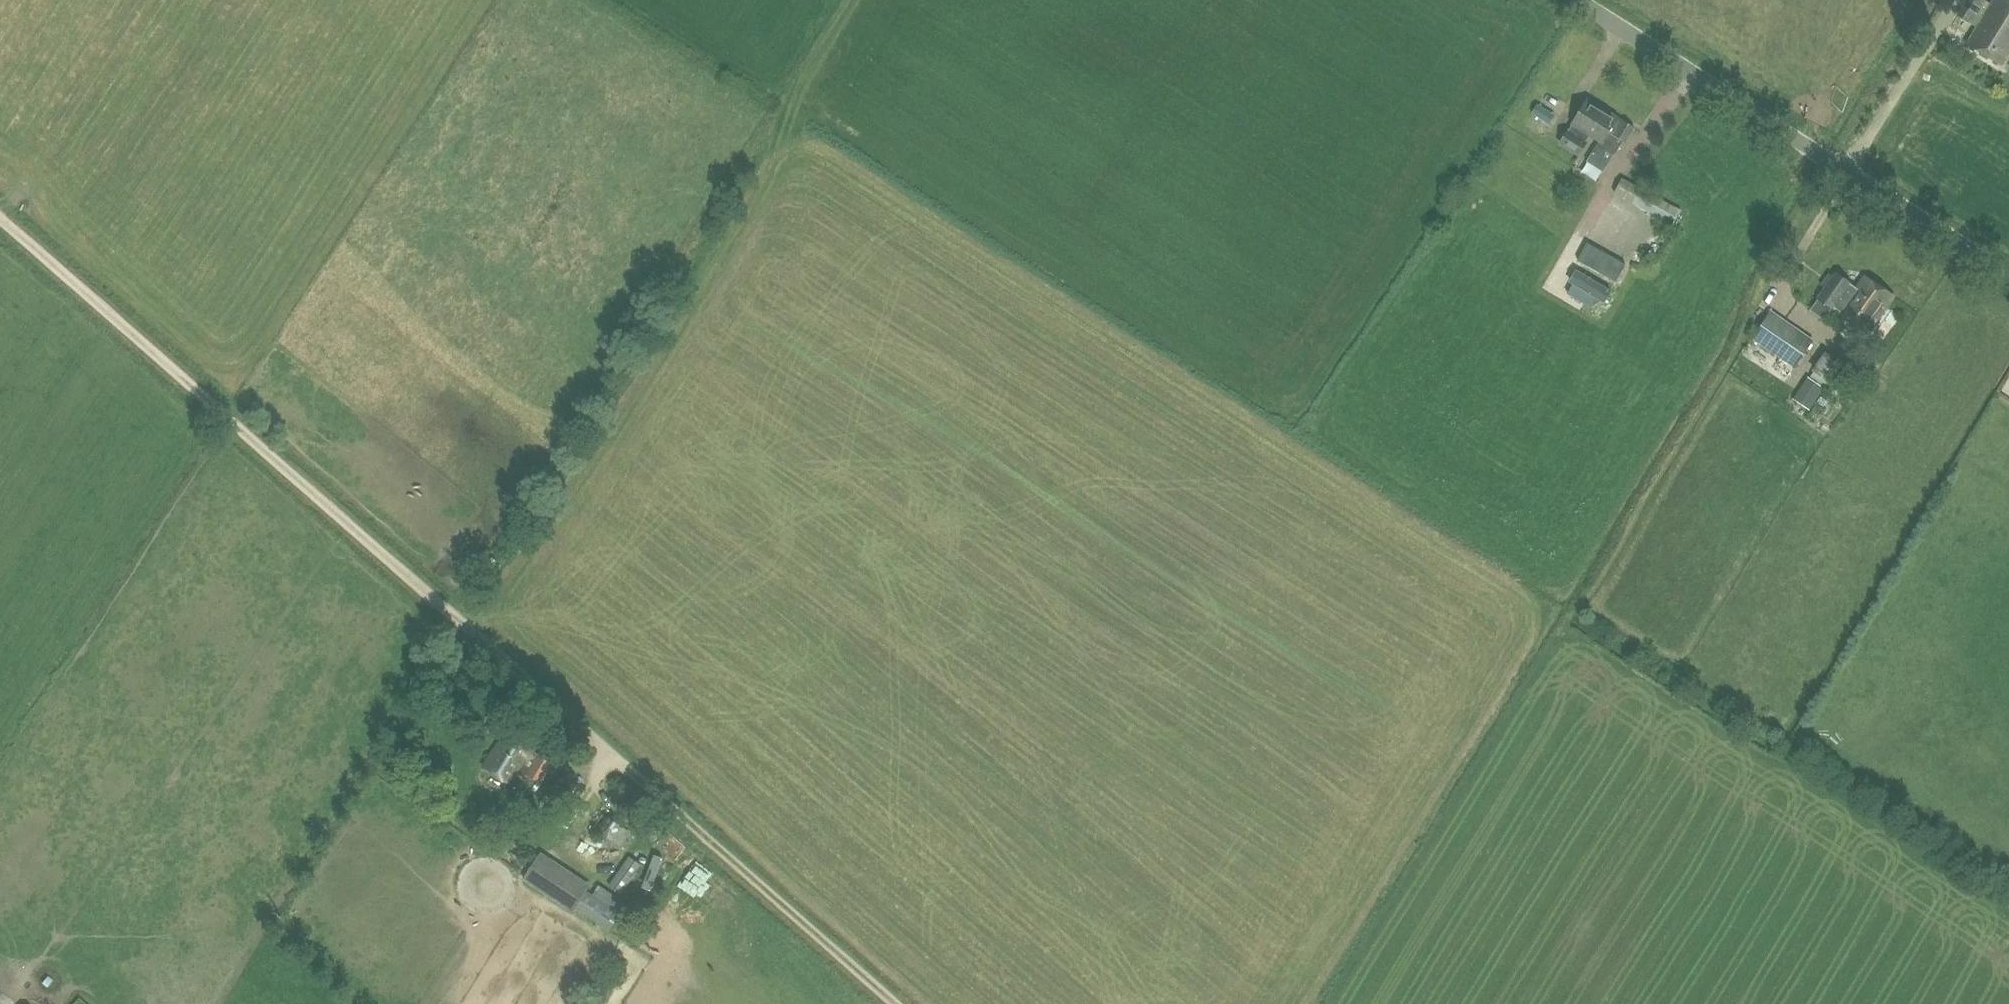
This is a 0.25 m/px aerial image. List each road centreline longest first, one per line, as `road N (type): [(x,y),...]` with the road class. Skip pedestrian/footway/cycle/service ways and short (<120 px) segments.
road 1 (track): [(897,1003),(0,219)]
road 2 (track): [(453,616),(848,0)]
road 3 (unclassified): [(2008,274),(1581,0)]

